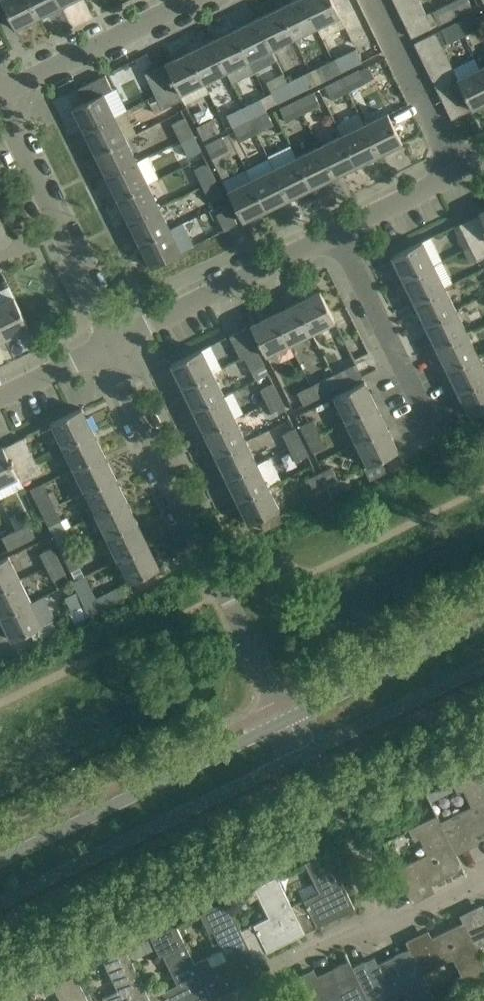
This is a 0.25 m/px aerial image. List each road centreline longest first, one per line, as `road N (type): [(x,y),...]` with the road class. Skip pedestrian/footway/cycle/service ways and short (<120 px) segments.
road 1 (residential): [(287,717),(105,347)]
road 2 (tertiary): [(0,904),(307,756)]
road 3 (tertiary): [(287,717),(0,859)]
road 4 (residential): [(115,343),(0,105)]
road 5 (residential): [(115,343),(338,234)]
road 6 (residential): [(436,433),(338,234)]
road 7 (tertiary): [(483,621),(287,717)]
road 8 (residential): [(0,93),(193,0)]
road 9 (tertiary): [(307,756),(483,669)]
road 10 (residential): [(461,172),(376,0)]
road 11 (residential): [(256,996),(277,967),(384,918)]
road 12 (residential): [(338,234),(461,172)]

